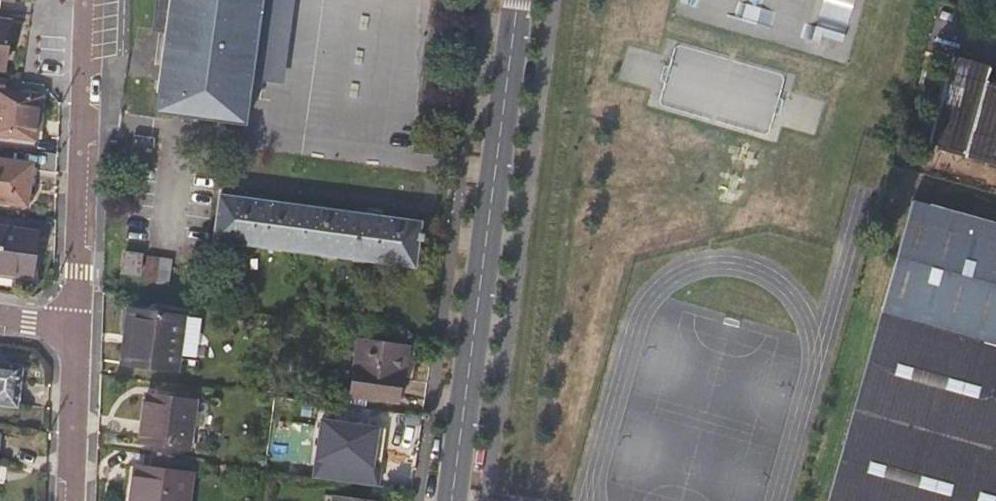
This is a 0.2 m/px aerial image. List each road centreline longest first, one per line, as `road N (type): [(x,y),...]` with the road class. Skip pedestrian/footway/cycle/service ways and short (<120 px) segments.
road 1 (tertiary): [(451,500),(517,0)]
road 2 (residential): [(84,0),(78,327)]
road 3 (residential): [(71,500),(78,327)]

